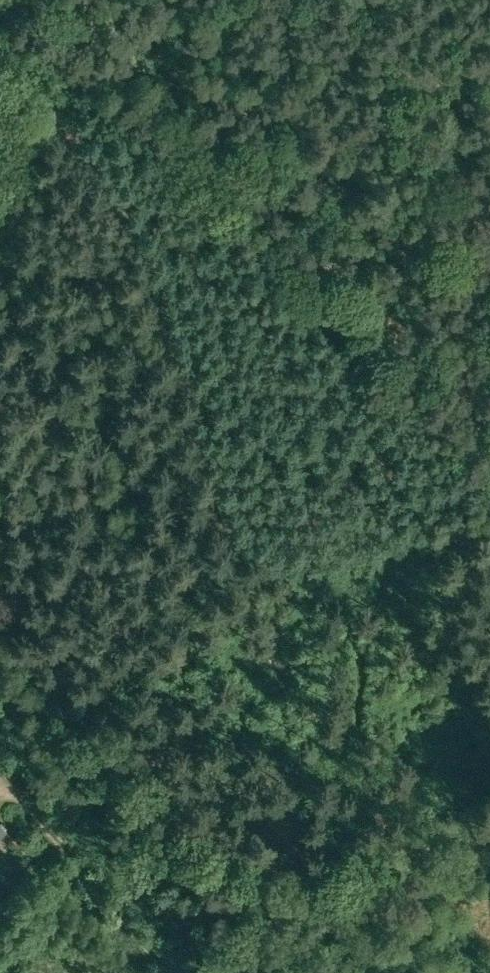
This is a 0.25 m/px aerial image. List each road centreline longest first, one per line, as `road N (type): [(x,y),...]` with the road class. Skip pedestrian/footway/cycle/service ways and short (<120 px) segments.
road 1 (track): [(0,78),(81,168),(136,264),(218,531),(315,618),(344,666),(344,743),(360,796),(403,865)]
road 2 (track): [(30,806),(179,971),(353,892),(489,818)]
road 3 (track): [(489,152),(341,0)]

